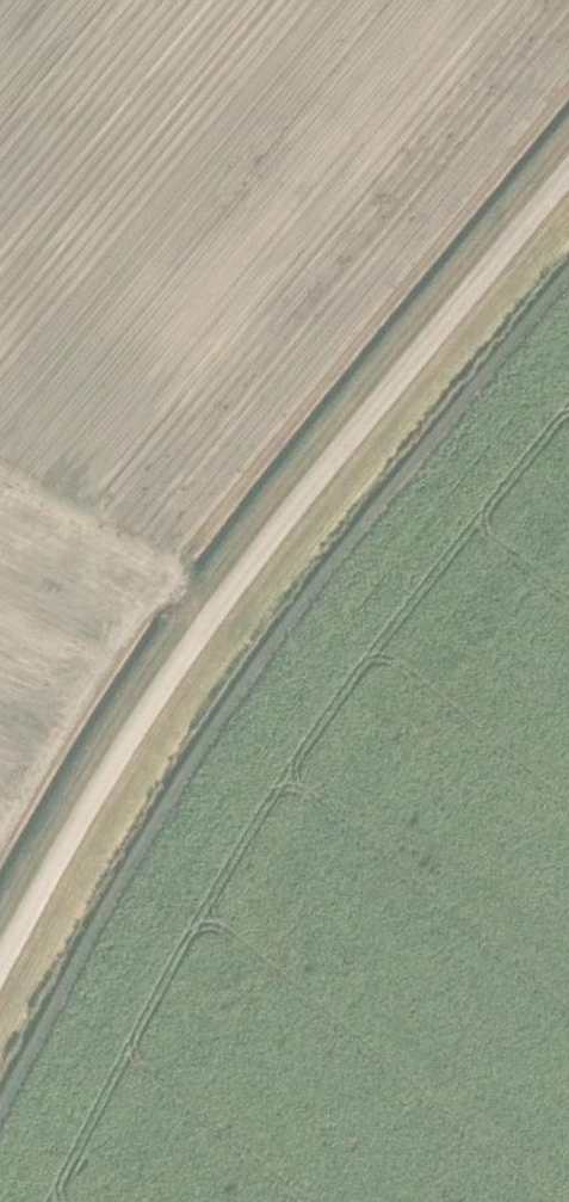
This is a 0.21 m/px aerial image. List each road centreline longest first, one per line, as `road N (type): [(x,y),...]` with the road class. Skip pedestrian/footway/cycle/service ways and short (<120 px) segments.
road 1 (unclassified): [(0,965),(136,726),(200,631),(568,170)]

